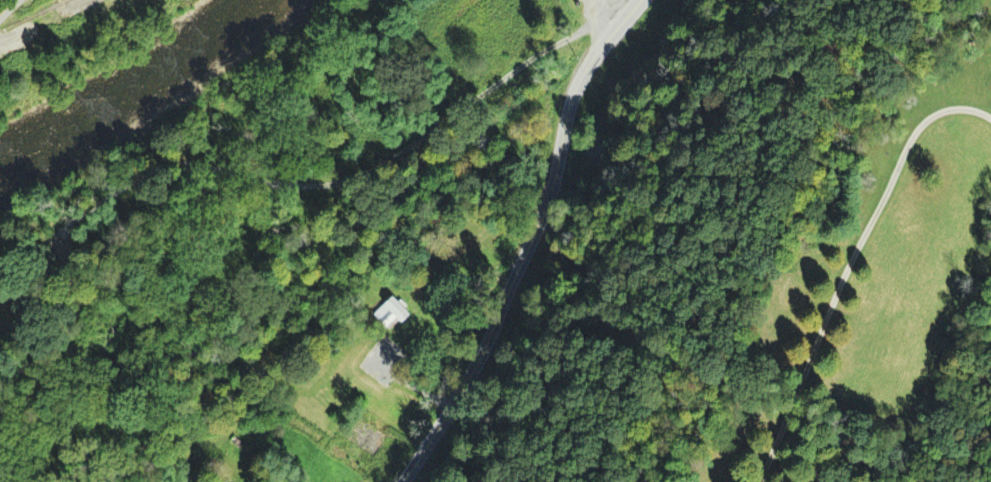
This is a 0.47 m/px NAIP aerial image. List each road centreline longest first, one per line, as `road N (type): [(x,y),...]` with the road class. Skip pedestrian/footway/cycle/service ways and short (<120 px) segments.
road 1 (secondary): [(408,481),(478,361),(531,235),(575,86),(643,0)]
road 2 (residential): [(990,297),(941,481)]

